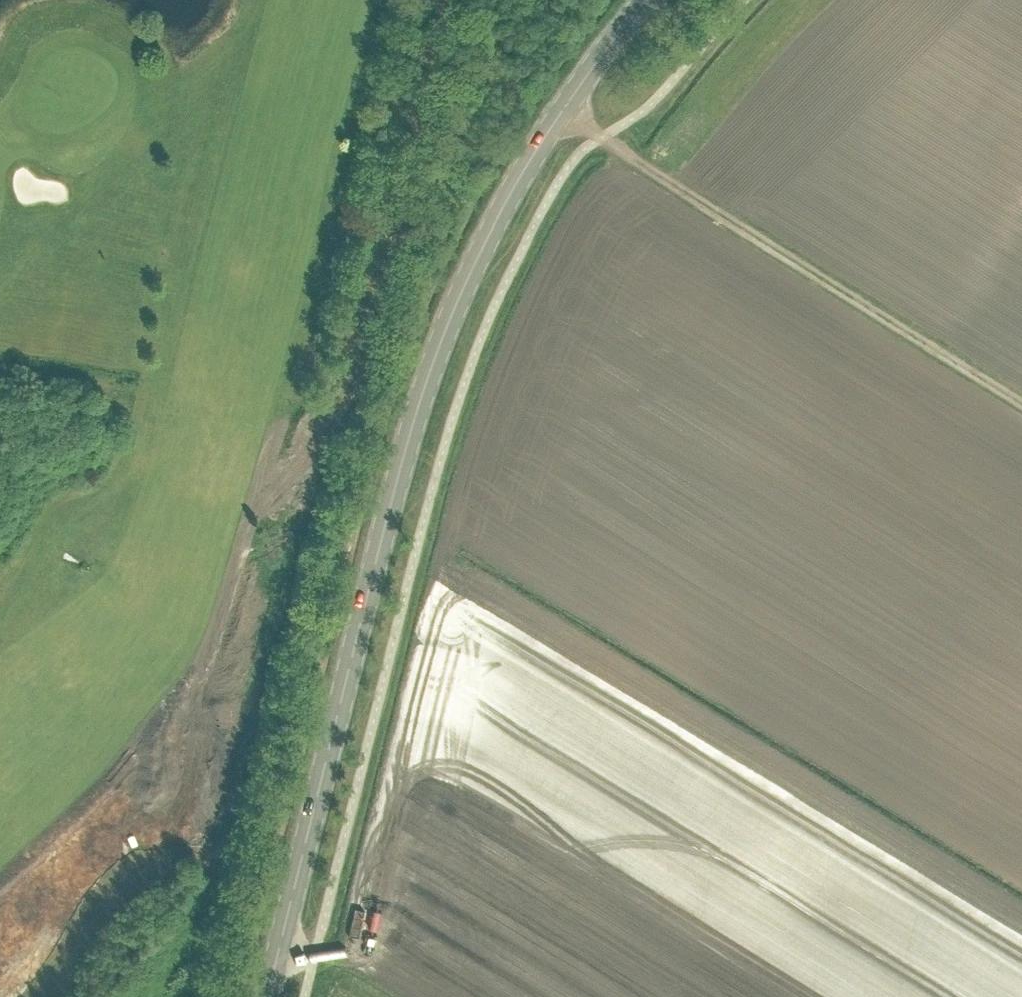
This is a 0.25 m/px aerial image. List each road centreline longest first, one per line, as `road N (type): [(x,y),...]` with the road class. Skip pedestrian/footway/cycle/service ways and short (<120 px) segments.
road 1 (primary): [(265,996),(428,373),(532,156),(646,0)]
road 2 (track): [(621,152),(1021,400)]
road 3 (track): [(451,0),(358,363),(334,414),(319,423)]

